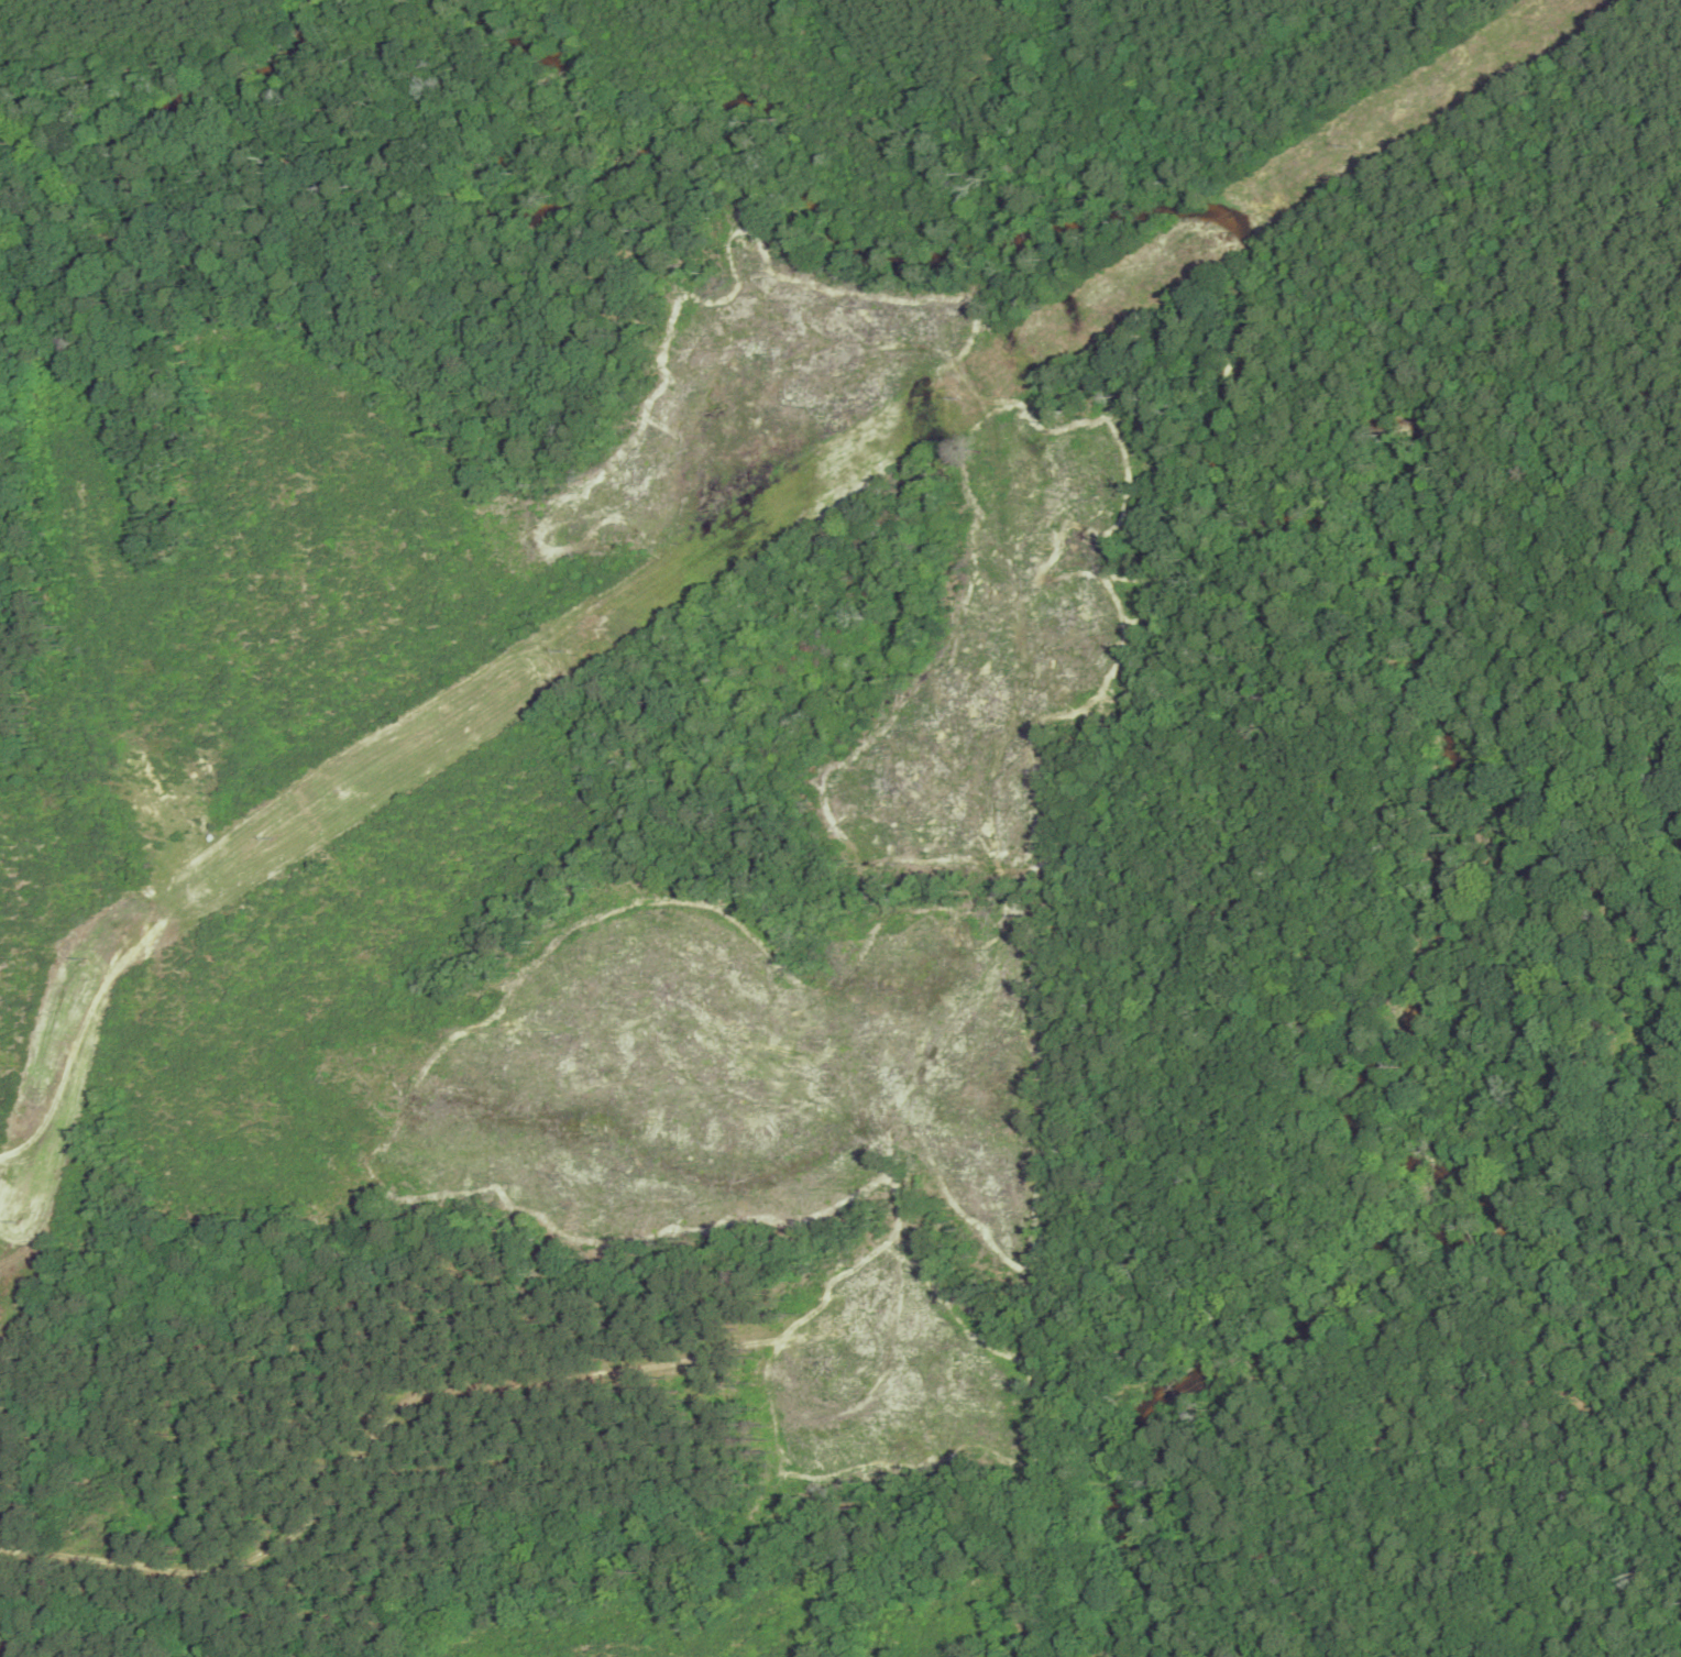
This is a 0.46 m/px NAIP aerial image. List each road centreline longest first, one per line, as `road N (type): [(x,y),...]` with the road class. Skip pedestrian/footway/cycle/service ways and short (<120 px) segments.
road 1 (residential): [(0,1144),(98,1127),(351,1050),(824,1072),(934,1055),(1248,901)]
road 2 (residential): [(0,1543),(120,1552),(263,1525),(472,1404),(796,1348)]

